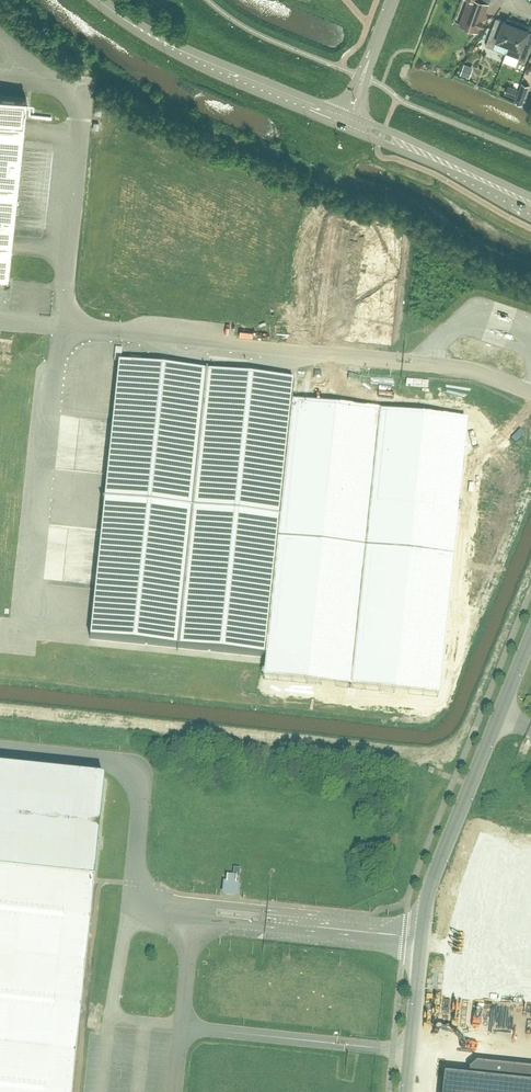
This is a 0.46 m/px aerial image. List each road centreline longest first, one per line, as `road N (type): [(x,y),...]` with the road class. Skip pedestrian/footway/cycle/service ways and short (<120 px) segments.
road 1 (unclassified): [(405,1091),(426,892),(530,638)]
road 2 (secondary): [(346,118),(170,46),(99,0)]
road 3 (unclassified): [(530,393),(478,372),(406,363)]
road 4 (unclassified): [(346,118),(393,0)]

